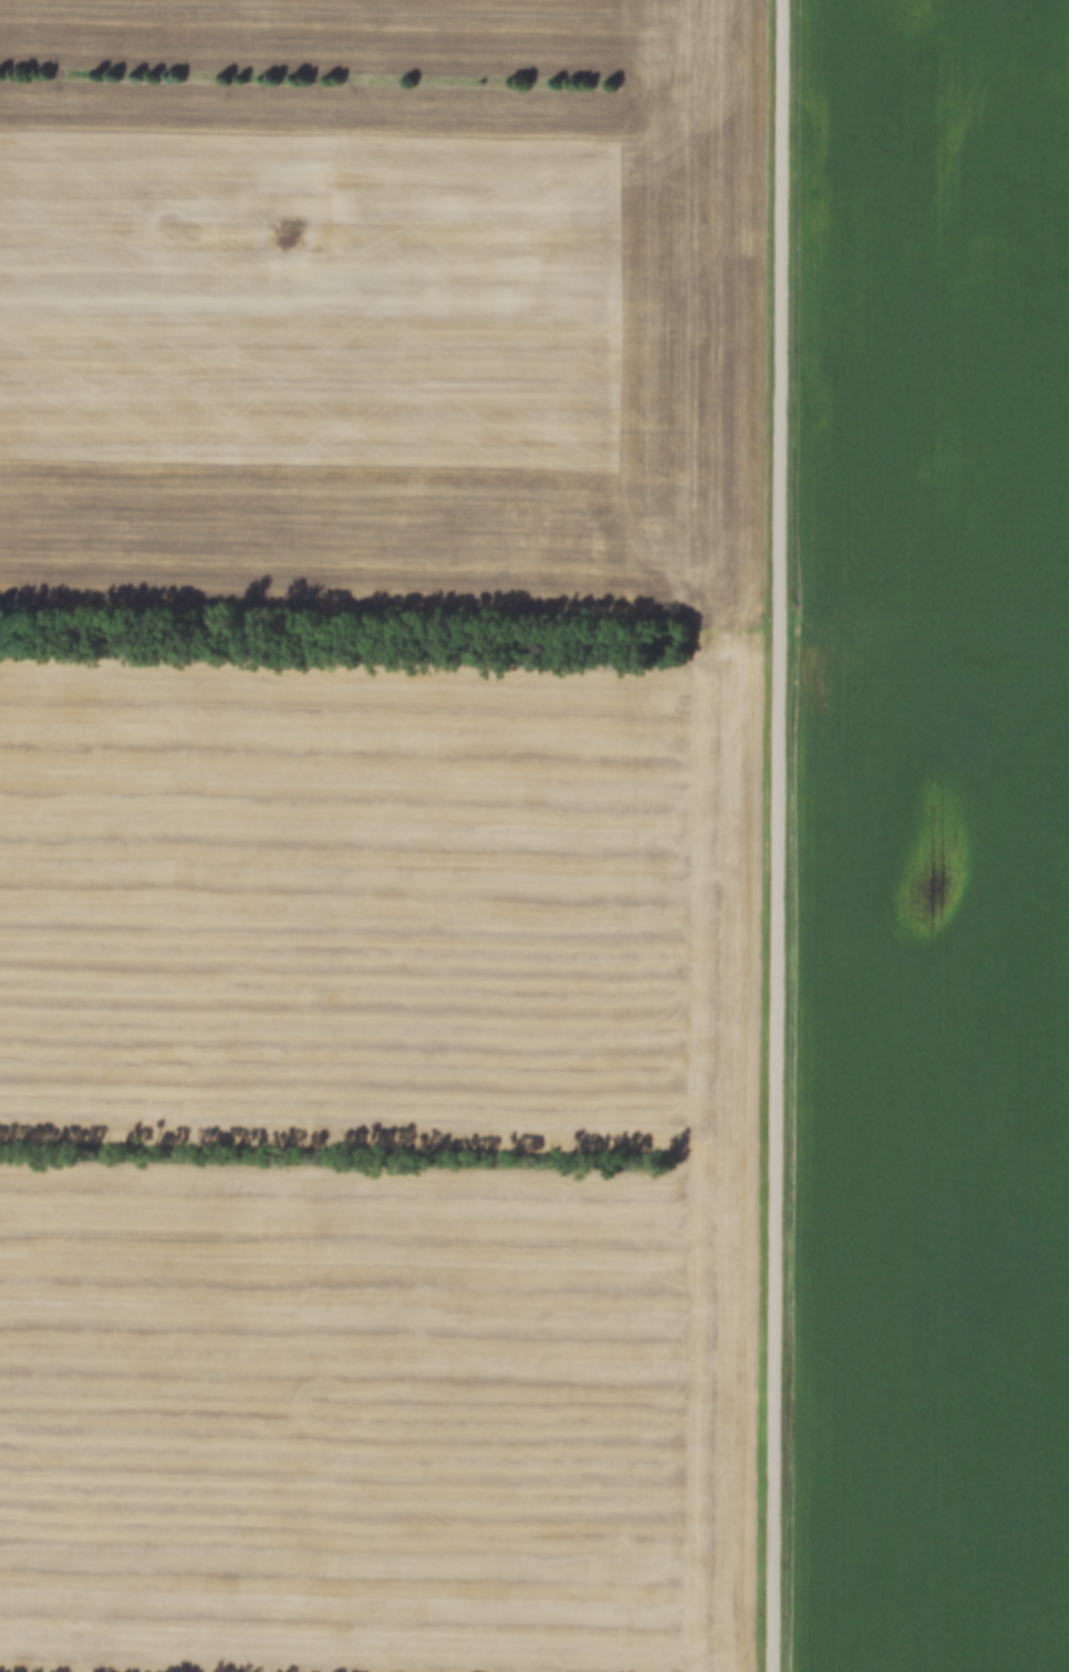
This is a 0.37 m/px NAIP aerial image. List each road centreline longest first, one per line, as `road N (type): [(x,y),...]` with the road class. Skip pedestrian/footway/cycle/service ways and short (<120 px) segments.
road 1 (residential): [(776,1671),(789,0)]

